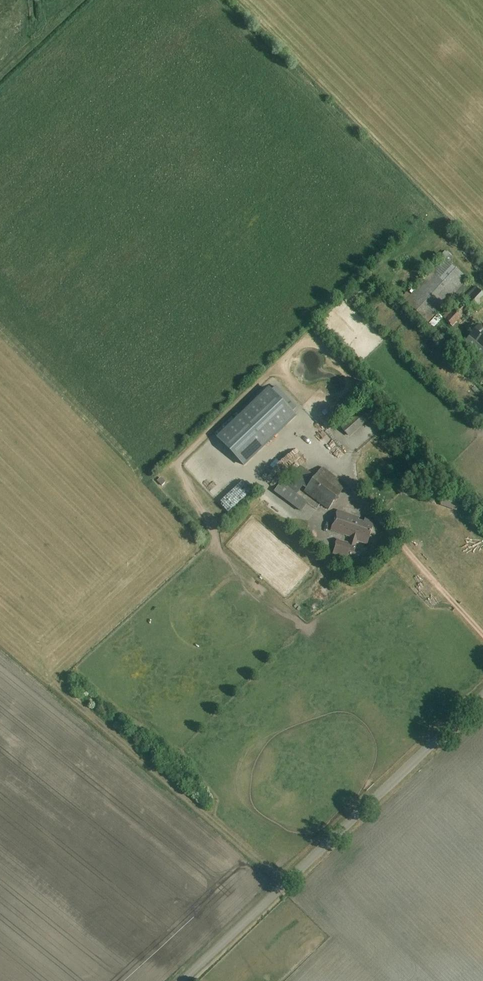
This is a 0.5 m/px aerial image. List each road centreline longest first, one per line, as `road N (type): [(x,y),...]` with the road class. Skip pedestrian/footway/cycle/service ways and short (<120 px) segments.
road 1 (tertiary): [(181,980),(482,695)]
road 2 (track): [(285,884),(56,686)]
road 3 (track): [(482,636),(353,492)]

